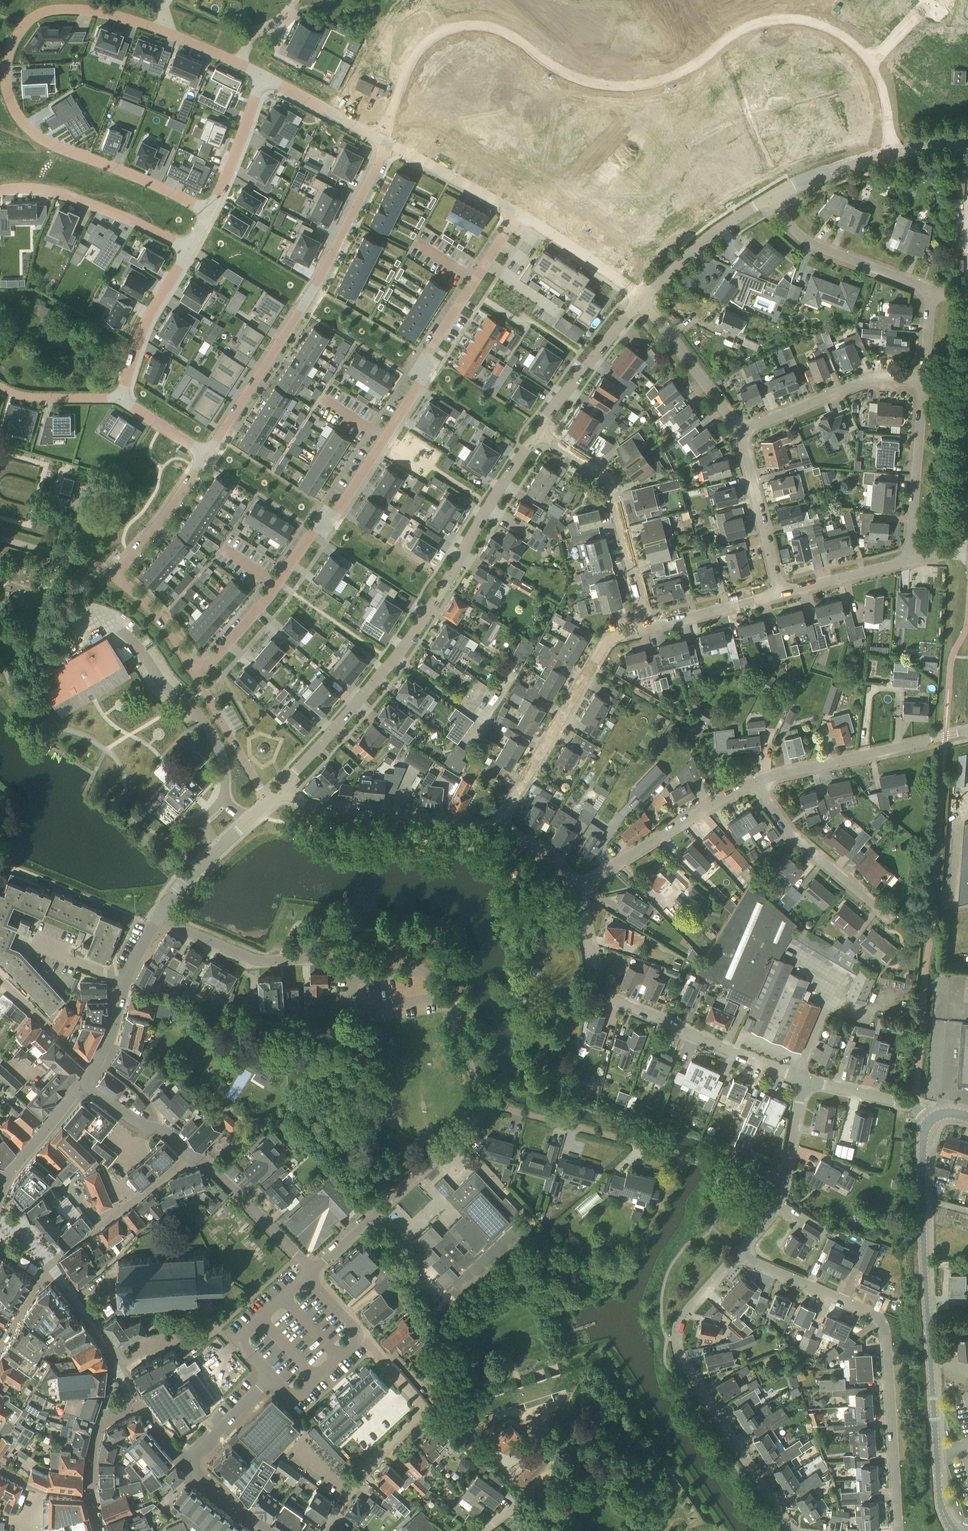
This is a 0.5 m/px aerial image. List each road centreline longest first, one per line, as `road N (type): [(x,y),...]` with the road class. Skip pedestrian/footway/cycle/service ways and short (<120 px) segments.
road 1 (residential): [(872,61),(842,36),(780,18),(749,23),(648,85),(613,85),(582,81),(499,29),(469,25),(437,32),(415,52),(379,139)]
road 2 (residential): [(208,211),(73,153),(23,121),(3,89),(7,51),(30,18),(79,10),(131,18),(262,75)]
road 3 (residential): [(193,672),(267,597),(314,530),(337,516),(517,214)]
road 4 (unclassified): [(282,792),(404,649),(541,435)]
road 5 (residential): [(486,1105),(447,998),(426,972),(369,960),(260,961),(157,920)]
road 6 (unclassified): [(954,1530),(937,1480),(924,1244),(923,1145),(931,1121)]
road 7 (residential): [(899,1530),(881,1322),(739,1254)]
road 8 (residential): [(388,143),(324,270),(205,456)]
road 9 (residential): [(790,1530),(678,1353),(688,1310),(739,1254)]
road 10 (unclassified): [(804,1081),(612,998),(597,979),(579,888)]
road 11 (residential): [(0,1341),(61,1255),(191,1153)]
road 12 (residential): [(500,826),(604,645),(648,626)]
road 13 (residential): [(360,1335),(423,1413),(324,1530)]
road 14 (residential): [(486,1105),(311,1270)]
road 15 (residential): [(648,626),(608,480),(541,435)]
road 16 (unclassified): [(500,826),(304,803),(282,792)]
road 17 (residential): [(758,783),(967,732)]
road 18 (residential): [(579,888),(758,783)]
road 19 (residential): [(0,190),(55,192),(188,249)]
road 20 (residential): [(192,1466),(140,1404),(129,1404),(98,1423),(90,1494)]
road 21 (residential): [(674,1154),(486,1105)]
road 22 (residential): [(741,432),(865,383),(923,382)]
road 23 (residential): [(739,1254),(778,1204),(804,1081)]
road 24 (residential): [(929,289),(811,244),(774,197)]
road 25 (residential): [(886,916),(802,843),(758,783)]
road 26 (residential): [(907,559),(923,382)]
road 27 (unclassified): [(640,300),(694,251),(774,197)]
road 28 (unclassified): [(541,435),(546,416),(640,300)]
road 29 (unclassified): [(311,1270),(191,1153)]
road 30 (residential): [(741,432),(640,300)]
road 31 (residential): [(780,593),(741,432)]
road 32 (residential): [(188,249),(141,330),(120,398)]
road 33 (unclassified): [(157,920),(187,878),(269,804)]
road 34 (residential): [(269,804),(193,672)]
road 35 (residential): [(517,214),(640,300)]
road 36 (residential): [(205,456),(115,575)]
road 37 (residential): [(388,143),(517,214)]
road 38 (residential): [(262,75),(208,211)]
road 39 (unclassified): [(308,1277),(238,1341),(271,1377)]
road 40 (residential): [(648,626),(780,593)]
road 41 (unclassified): [(931,1121),(906,1105),(804,1081)]
road 42 (residential): [(262,75),(379,139)]
road 43 (residential): [(780,593),(907,559)]
road 44 (residential): [(5,1184),(88,1083)]
road 45 (residential): [(94,1069),(0,979)]
road 46 (unclassified): [(191,1153),(162,1129),(128,1118),(88,1083)]
road 47 (residential): [(193,672),(158,617),(115,575)]
road 48 (residential): [(271,1377),(293,1399),(360,1335)]
road 49 (residential): [(120,398),(27,396),(0,386)]
road 50 (residential): [(115,575),(0,537)]

